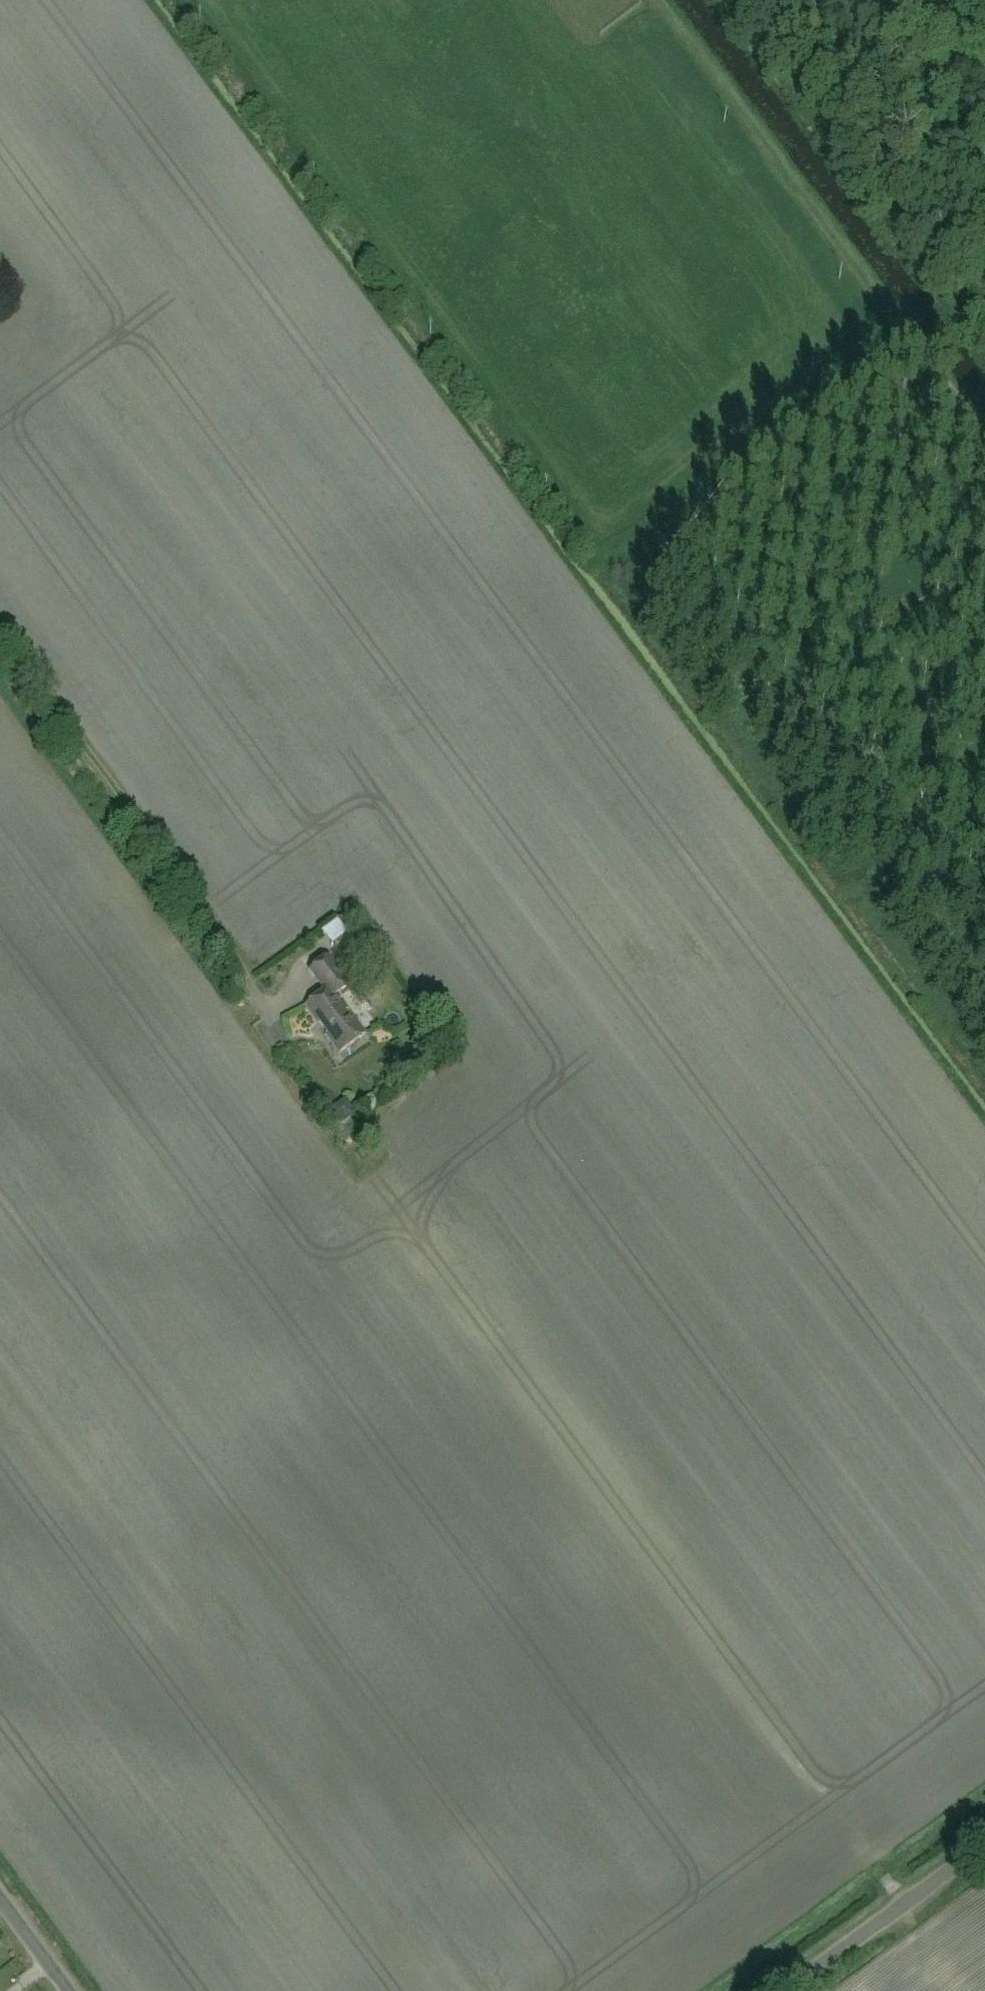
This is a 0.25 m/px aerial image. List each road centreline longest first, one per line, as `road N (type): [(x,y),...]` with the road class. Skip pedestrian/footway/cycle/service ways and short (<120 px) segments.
road 1 (track): [(0,643),(267,1009)]
road 2 (unclassified): [(793,1990),(984,1847)]

